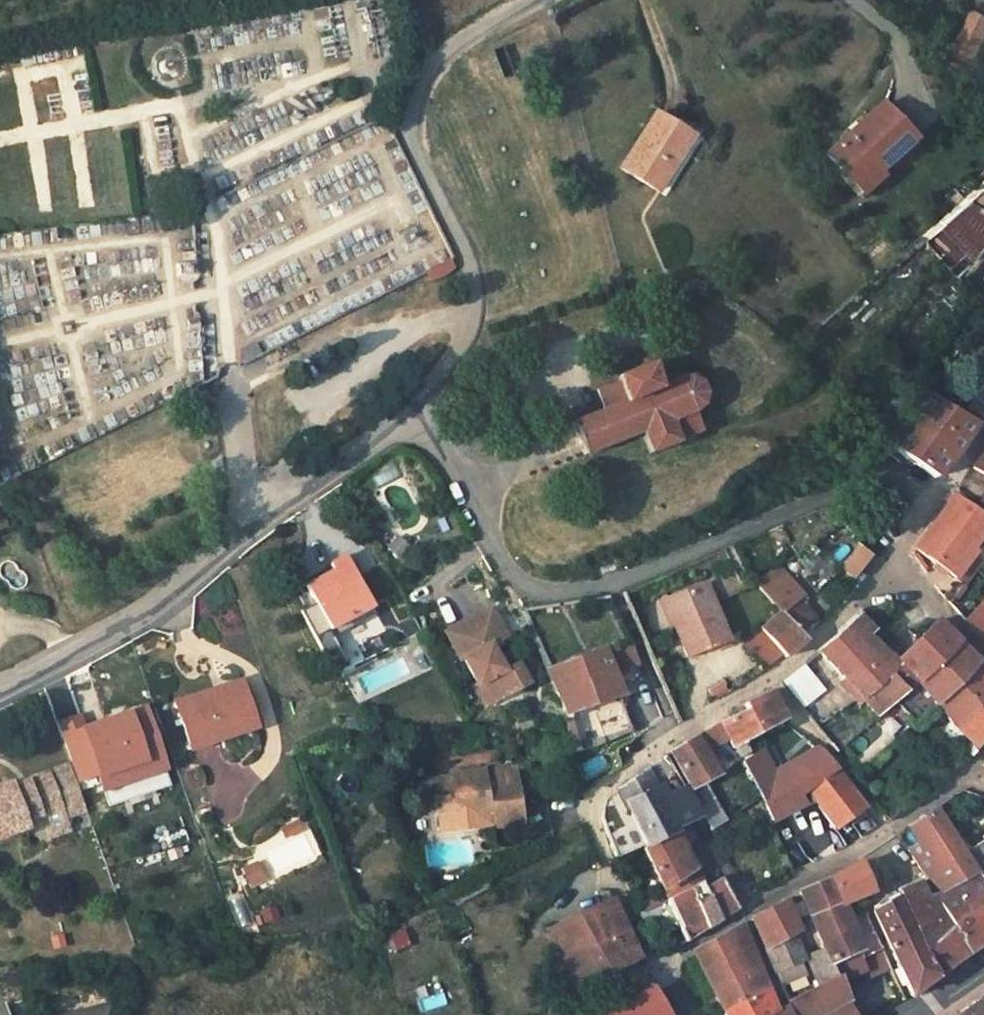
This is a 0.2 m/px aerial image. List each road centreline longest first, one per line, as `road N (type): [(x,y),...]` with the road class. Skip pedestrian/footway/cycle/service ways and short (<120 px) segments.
road 1 (residential): [(925,501),(901,471),(880,472),(612,584),(545,591),(514,578),(442,448),(410,417)]
road 2 (residential): [(657,965),(622,903),(591,818),(599,790),(768,680),(861,595),(899,574)]
road 3 (unclassified): [(538,0),(447,51),(417,95),(413,134),(467,260),(473,306),(462,350),(410,417)]
road 4 (unclassified): [(410,417),(149,613),(0,690)]
road 5 (residential): [(743,913),(888,830),(983,749)]

